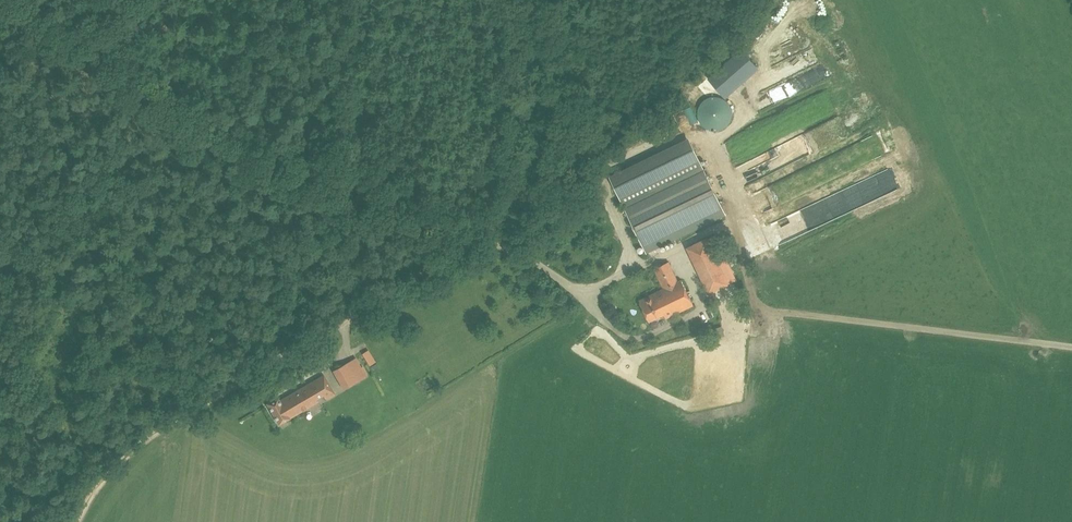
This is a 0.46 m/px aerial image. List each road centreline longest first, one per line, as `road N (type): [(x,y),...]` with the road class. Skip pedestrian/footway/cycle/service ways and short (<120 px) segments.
road 1 (unclassified): [(473,238),(217,138),(123,87),(9,0)]
road 2 (track): [(75,521),(96,488),(174,419),(473,238)]
road 3 (track): [(762,310),(1071,347)]
road 4 (track): [(494,0),(497,245)]
road 5 (track): [(225,0),(190,24),(146,28),(111,18),(70,46)]

